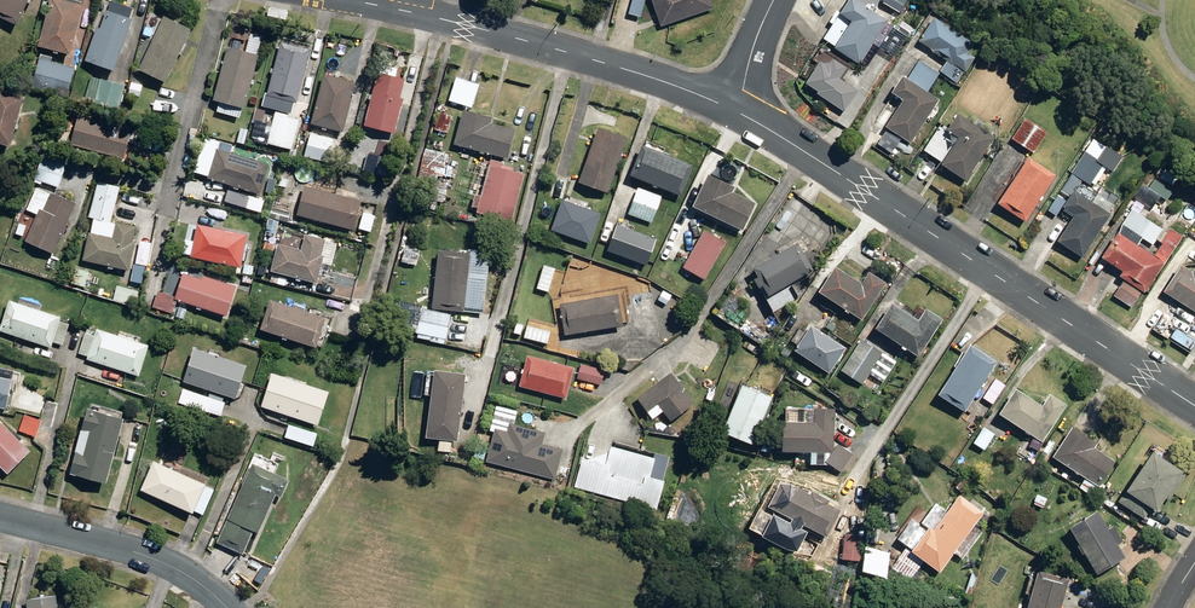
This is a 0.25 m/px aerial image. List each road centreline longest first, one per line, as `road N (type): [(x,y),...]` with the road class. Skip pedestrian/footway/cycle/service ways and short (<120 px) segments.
road 1 (tertiary): [(732,109),(1194,405)]
road 2 (tertiary): [(340,0),(651,78),(732,109)]
road 3 (residential): [(0,518),(157,557),(232,607)]

